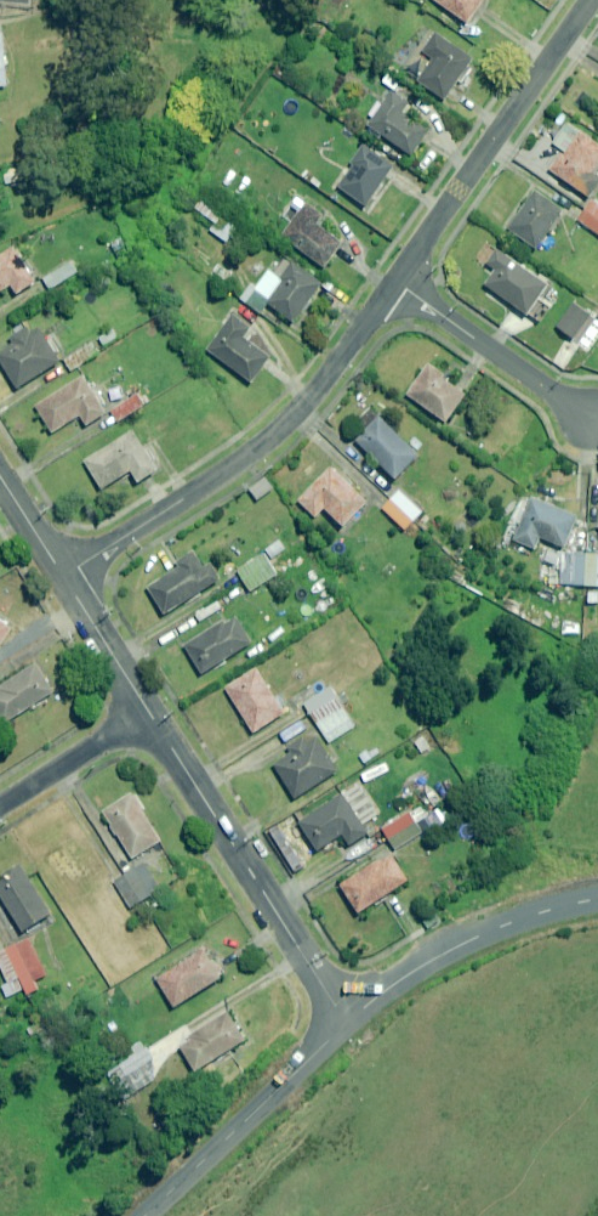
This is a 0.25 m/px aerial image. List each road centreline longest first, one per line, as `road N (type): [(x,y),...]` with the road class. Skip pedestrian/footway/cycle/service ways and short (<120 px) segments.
road 1 (residential): [(64,576),(290,416),(394,282)]
road 2 (residential): [(347,1020),(147,709)]
road 3 (residential): [(394,282),(591,0)]
road 4 (unclassified): [(347,1020),(476,935),(597,899)]
road 5 (unclassified): [(146,1215),(347,1020)]
road 6 (residential): [(596,425),(394,282)]
road 7 (residential): [(0,802),(147,709)]
road 8 (residential): [(147,709),(64,576)]

